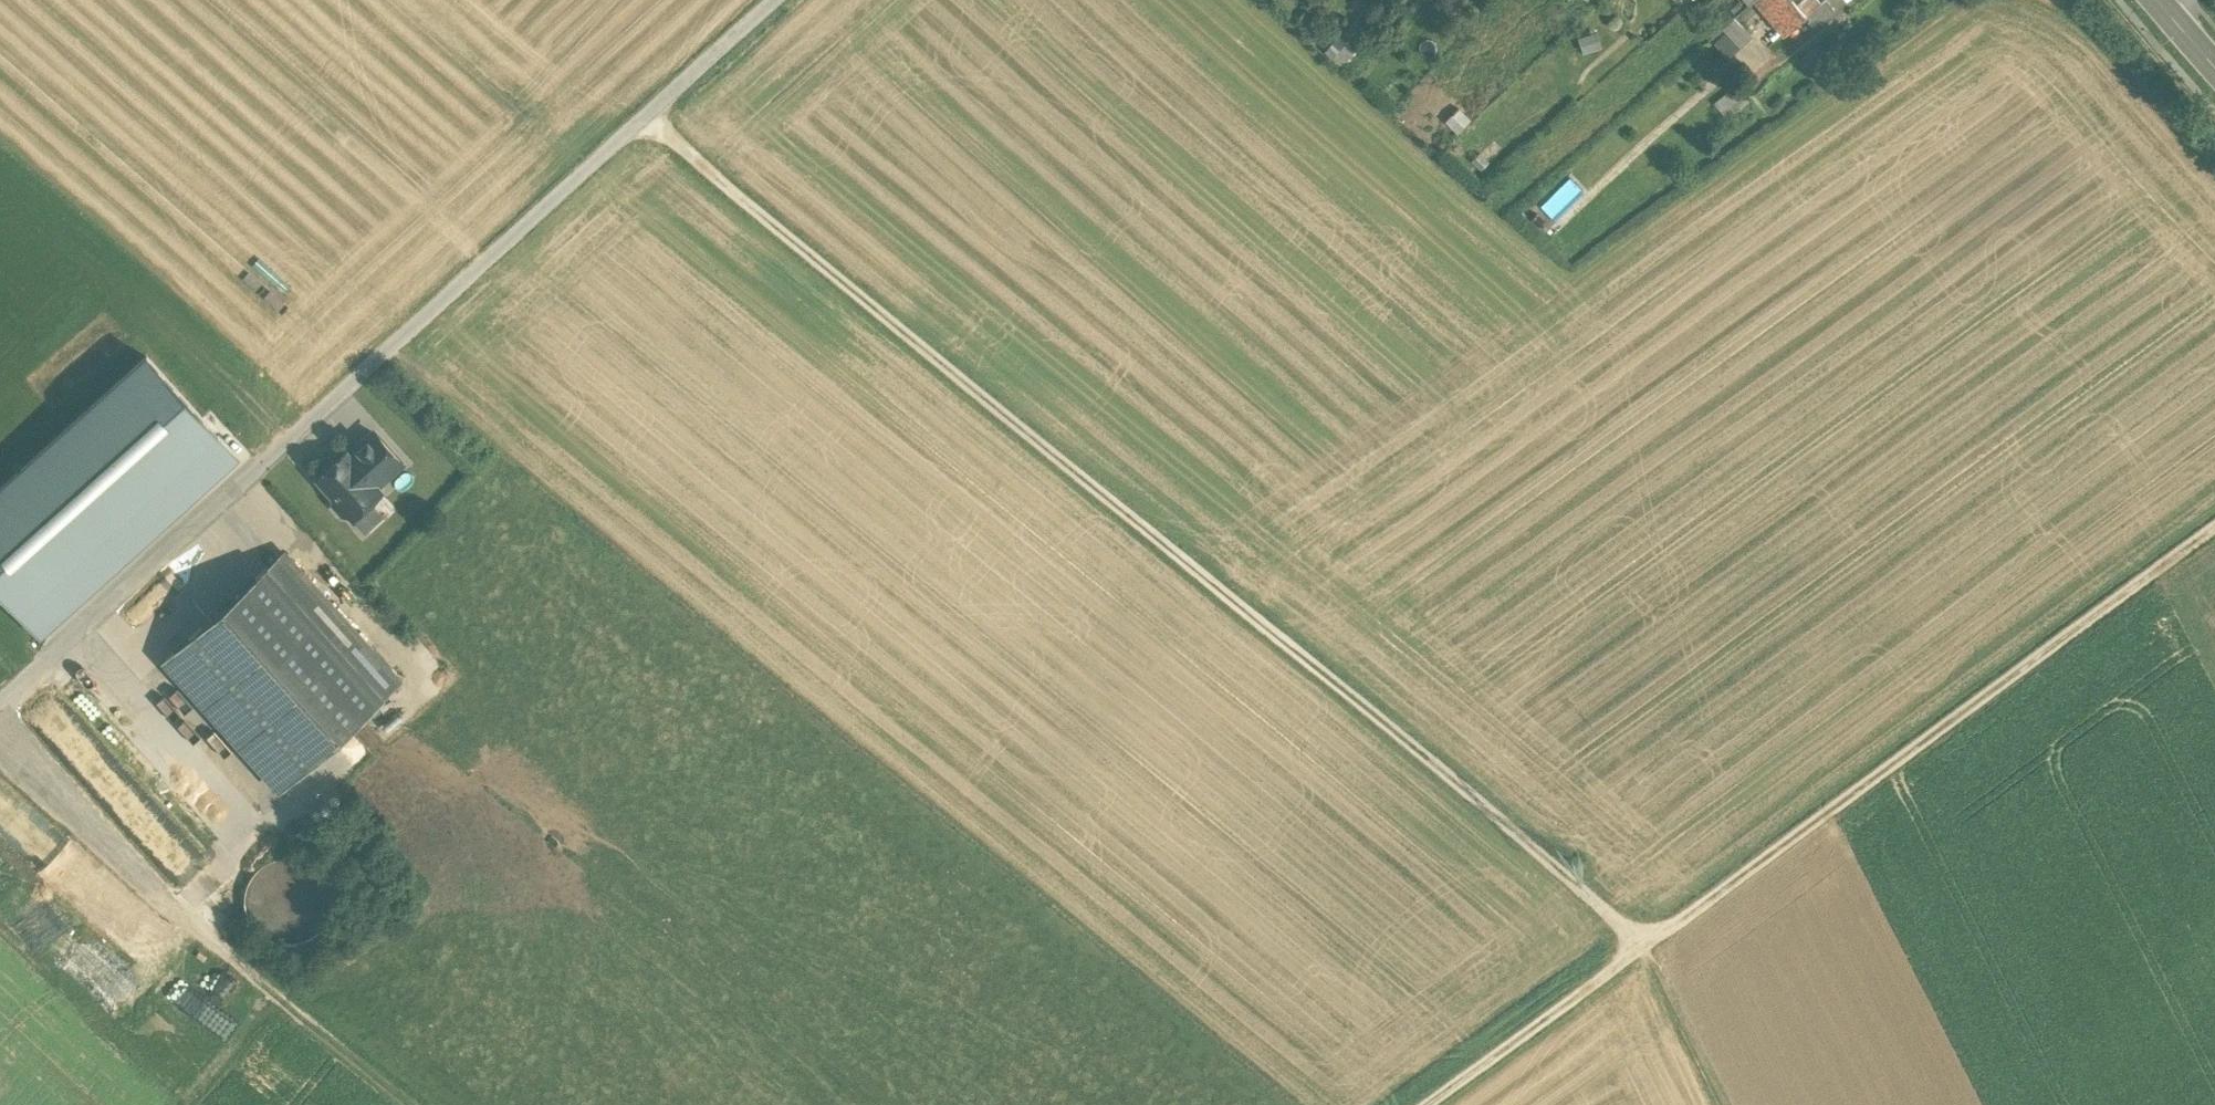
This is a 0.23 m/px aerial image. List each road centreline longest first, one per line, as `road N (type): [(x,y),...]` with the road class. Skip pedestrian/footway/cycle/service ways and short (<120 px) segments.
road 1 (track): [(1655,959),(1547,857),(642,119)]
road 2 (track): [(2214,556),(1448,1104)]
road 3 (track): [(0,753),(274,994)]
road 4 (track): [(414,1104),(274,994)]
road 5 (track): [(1663,953),(1738,1104)]
road 6 (track): [(183,1104),(274,994)]

